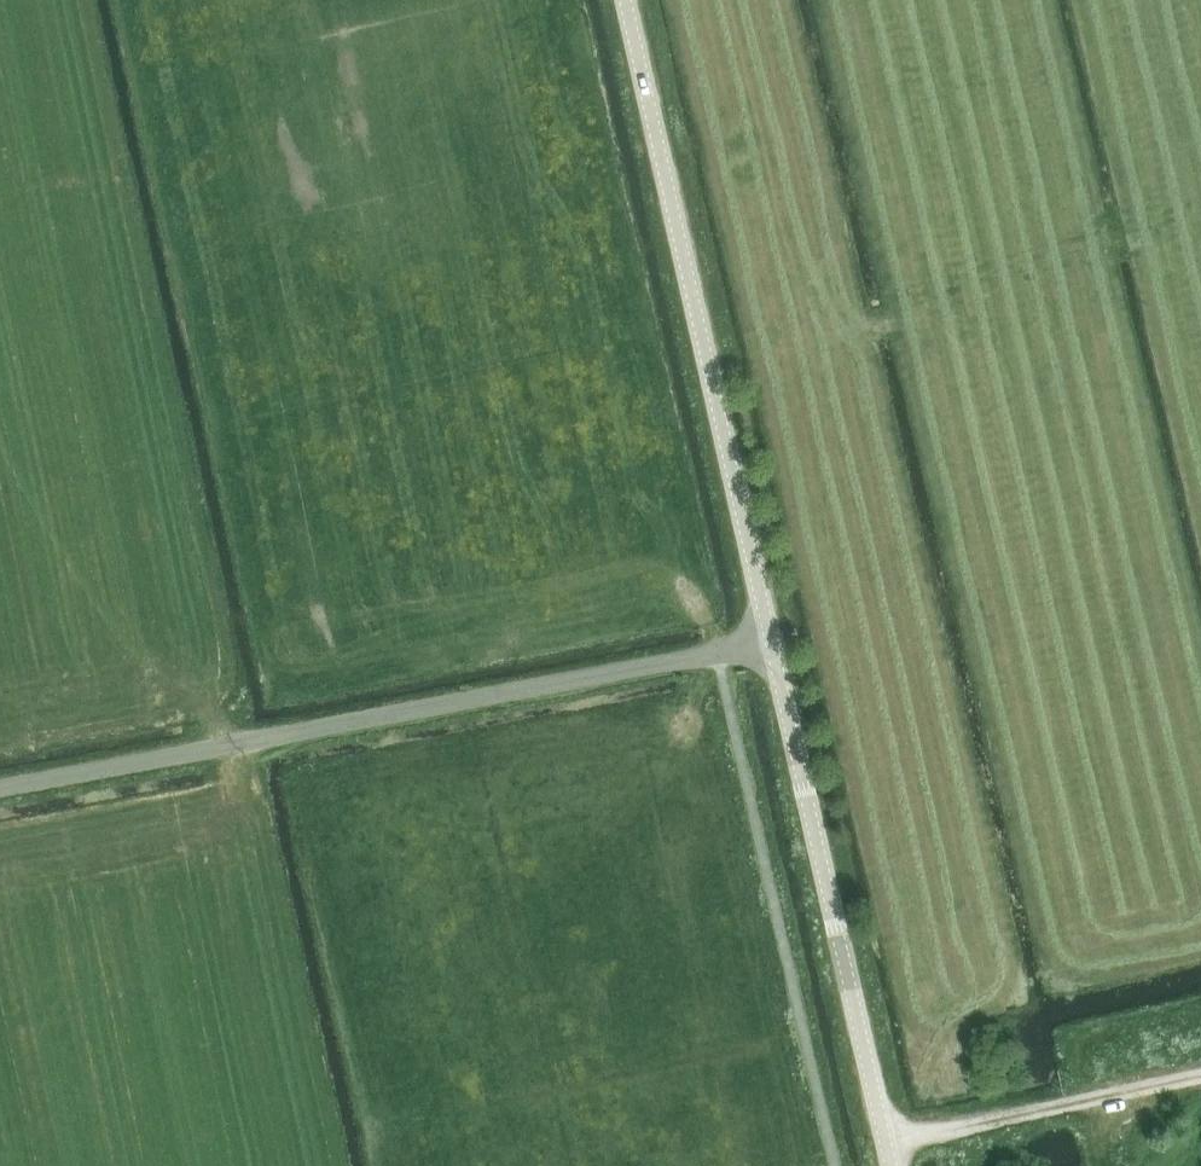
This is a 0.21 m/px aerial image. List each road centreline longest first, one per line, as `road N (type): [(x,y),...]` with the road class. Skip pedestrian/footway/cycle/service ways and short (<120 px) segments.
road 1 (unclassified): [(771,641),(0,789)]
road 2 (tertiary): [(771,641),(627,0)]
road 3 (tertiary): [(771,641),(892,1165)]
road 4 (track): [(1200,1075),(887,1143)]

